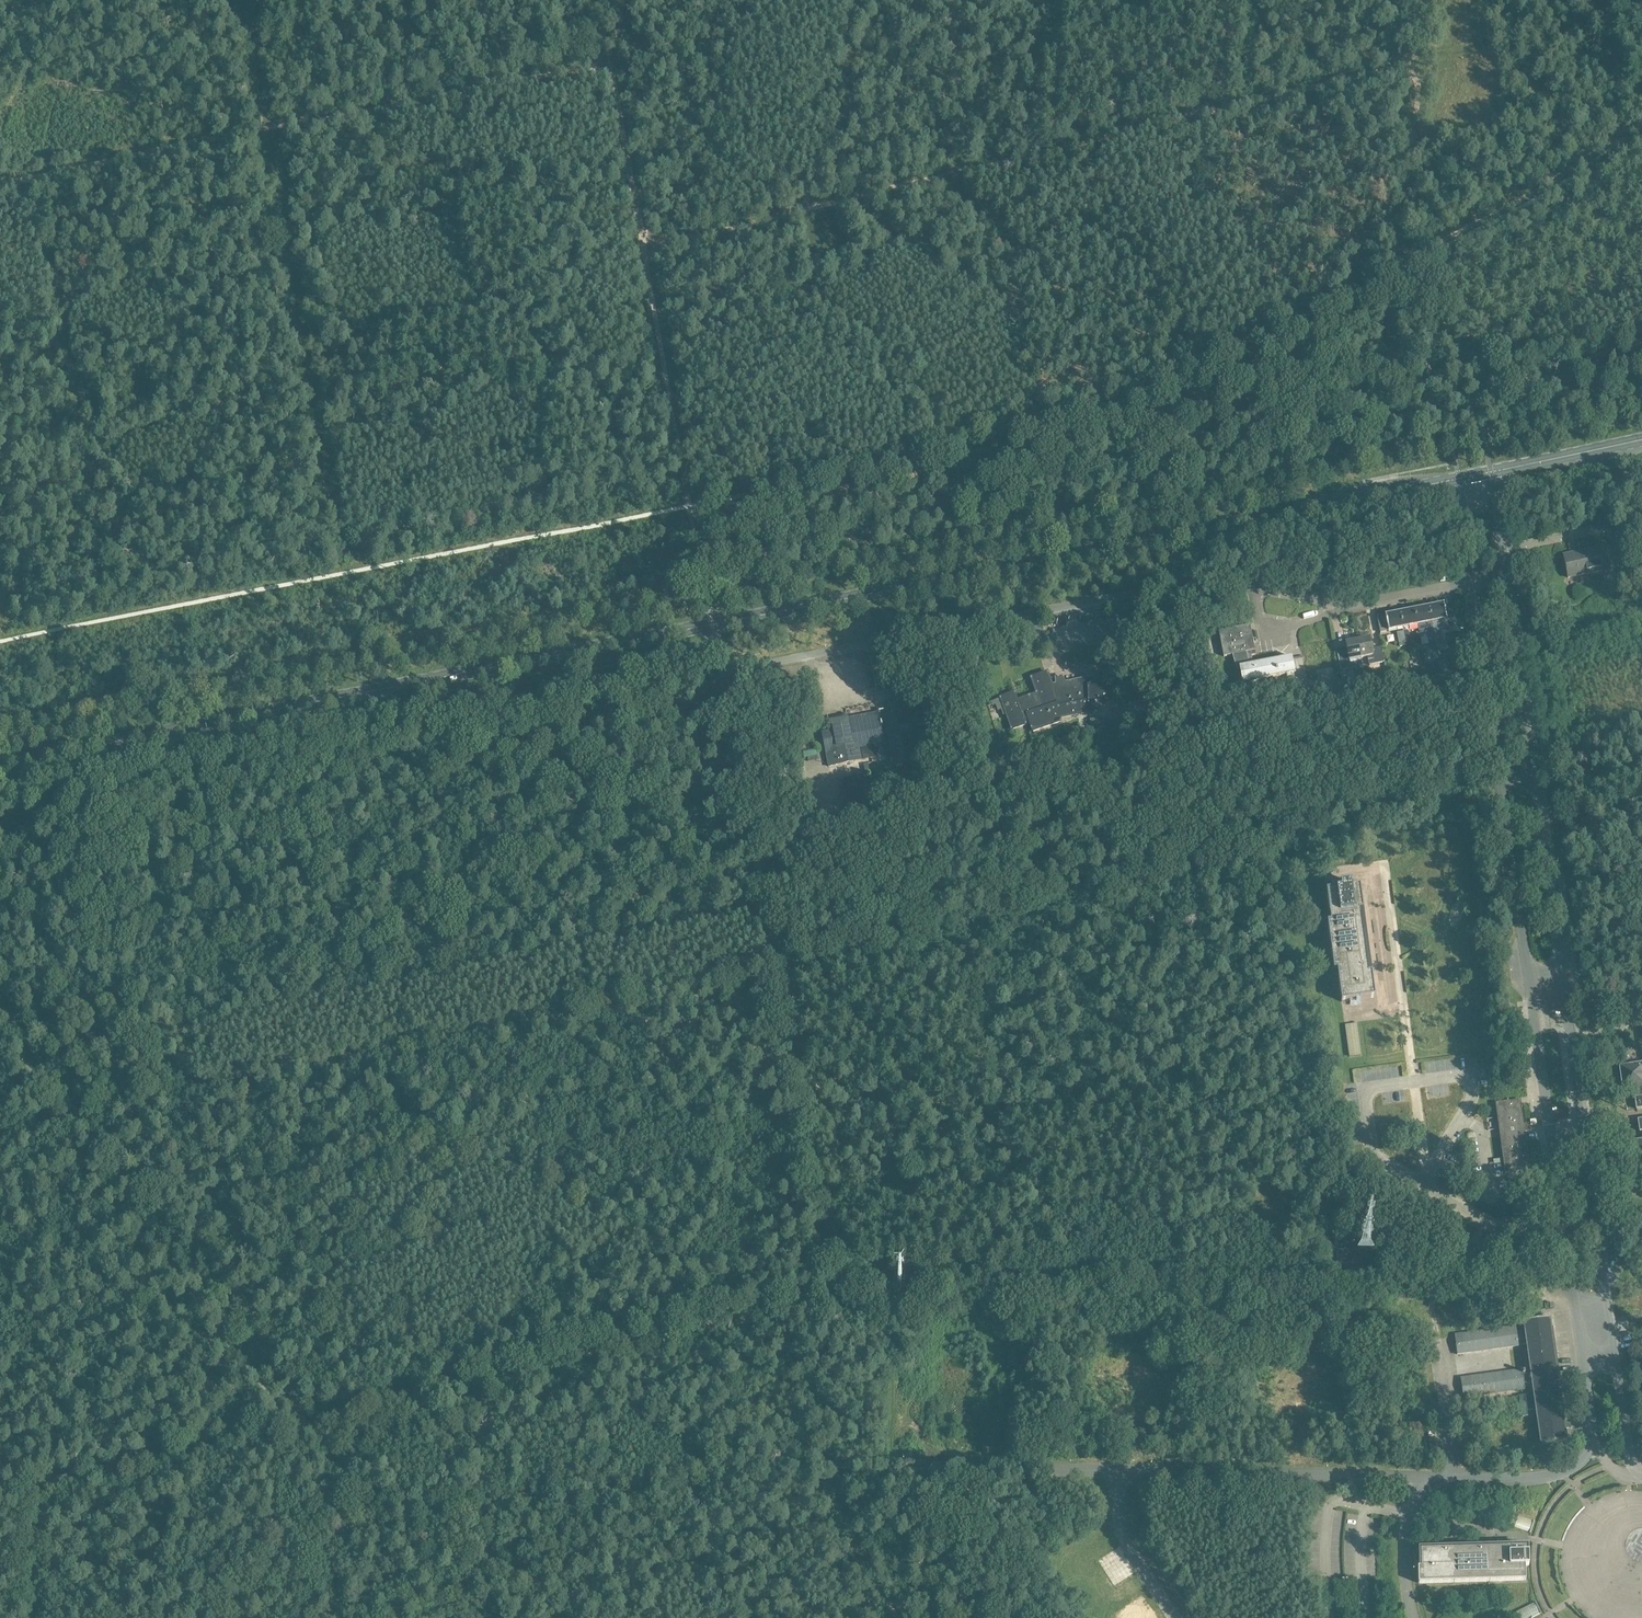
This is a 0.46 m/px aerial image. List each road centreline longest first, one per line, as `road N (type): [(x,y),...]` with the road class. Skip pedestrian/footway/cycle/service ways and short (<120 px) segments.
road 1 (unclassified): [(711,625),(716,645),(750,667),(1201,577),(1357,604),(1473,584)]
road 2 (track): [(1417,64),(644,245)]
road 3 (secondary): [(711,625),(1460,478)]
road 4 (secondary): [(0,763),(711,625)]
road 5 (track): [(0,1005),(313,1434)]
road 6 (track): [(644,245),(711,625)]
road 7 (track): [(610,66),(642,234)]
road 8 (secondary): [(1491,471),(1641,438)]

